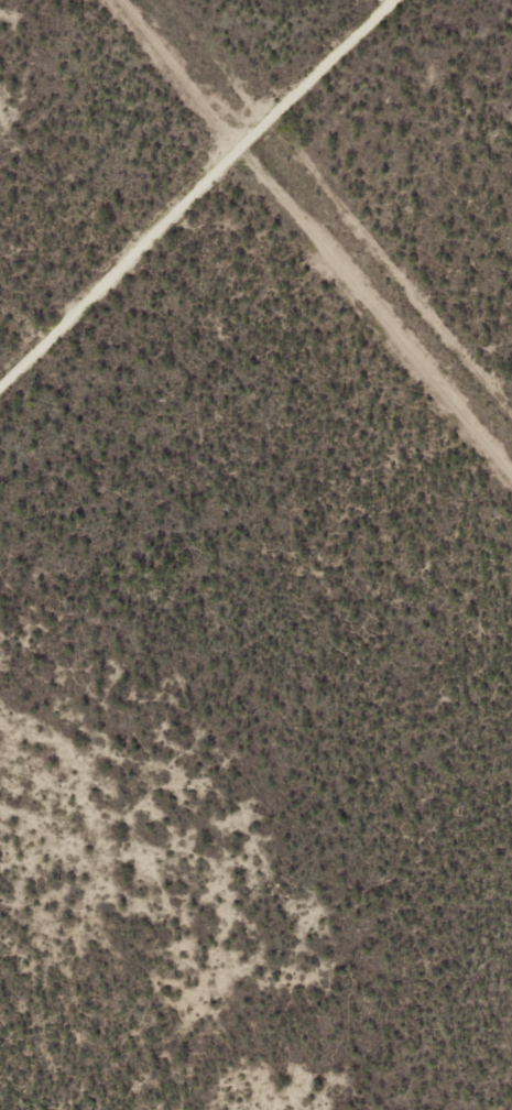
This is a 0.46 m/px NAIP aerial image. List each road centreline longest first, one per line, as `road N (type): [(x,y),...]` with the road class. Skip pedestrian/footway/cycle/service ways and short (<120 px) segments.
road 1 (track): [(0,410),(428,0)]

